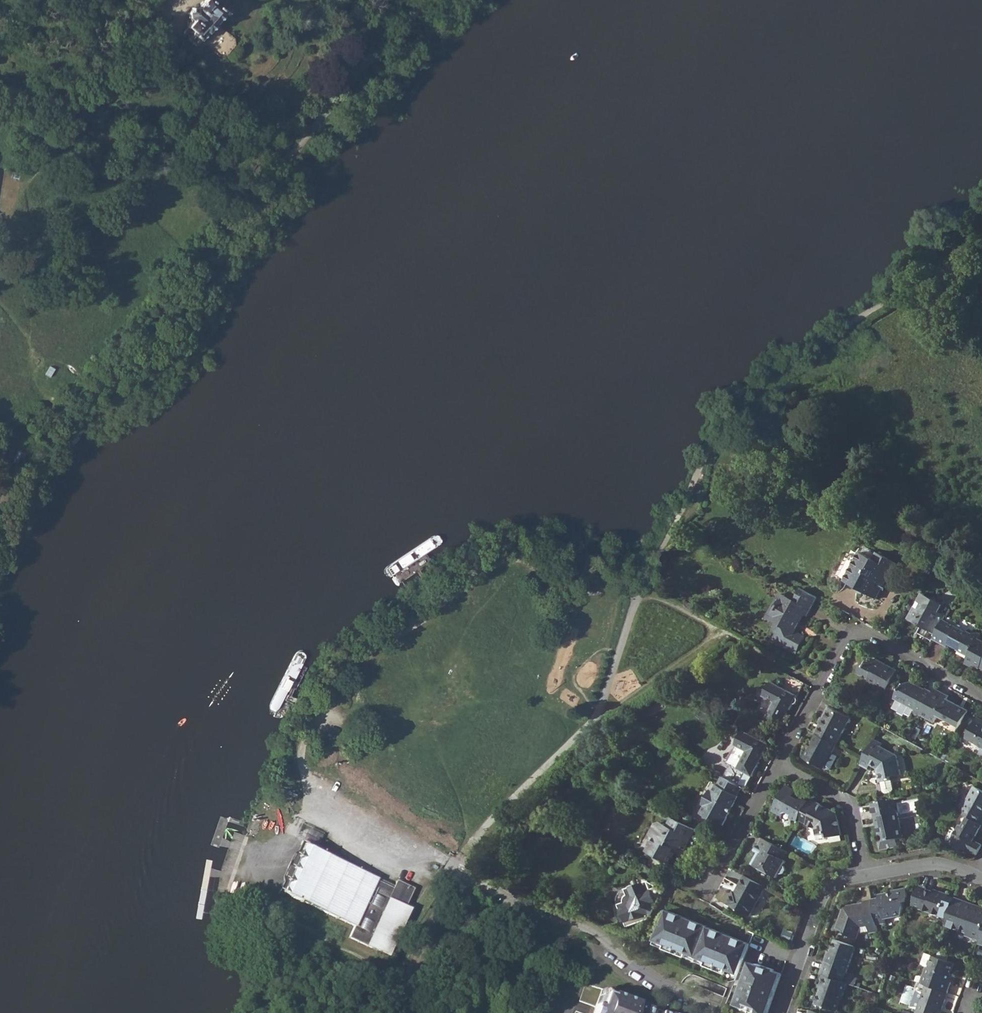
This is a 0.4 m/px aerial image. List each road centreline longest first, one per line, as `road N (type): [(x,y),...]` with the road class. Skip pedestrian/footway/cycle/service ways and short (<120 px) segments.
road 1 (residential): [(981,699),(858,631),(781,770)]
road 2 (residential): [(457,871),(606,940),(633,966),(713,1012)]
road 3 (residential): [(866,876),(838,884),(822,899),(780,1012)]
road 4 (residential): [(781,770),(853,811),(866,876)]
road 5 (residential): [(781,770),(725,861),(706,874)]

